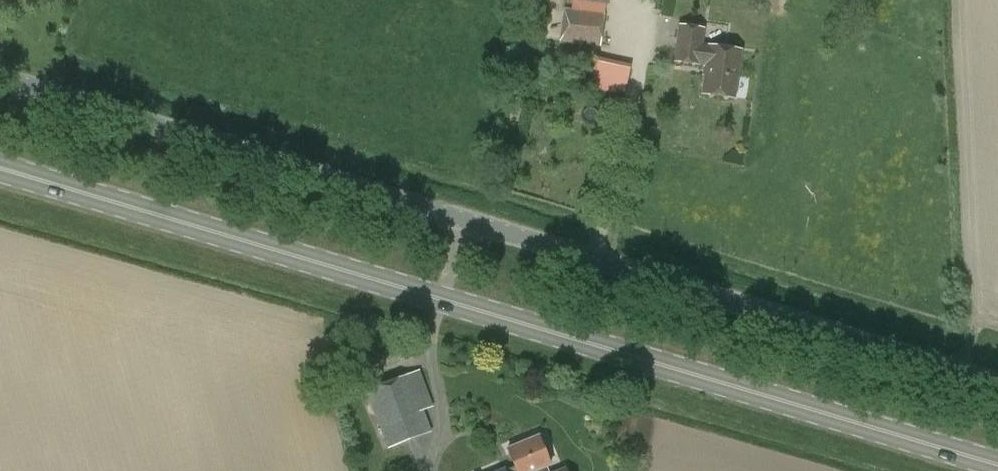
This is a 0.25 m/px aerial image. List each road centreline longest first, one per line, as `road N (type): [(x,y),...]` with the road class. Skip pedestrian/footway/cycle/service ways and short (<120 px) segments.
road 1 (secondary): [(997,466),(438,300)]
road 2 (unclassified): [(997,382),(453,220)]
road 3 (unclassified): [(453,220),(0,80)]
road 4 (secondary): [(438,300),(0,170)]

